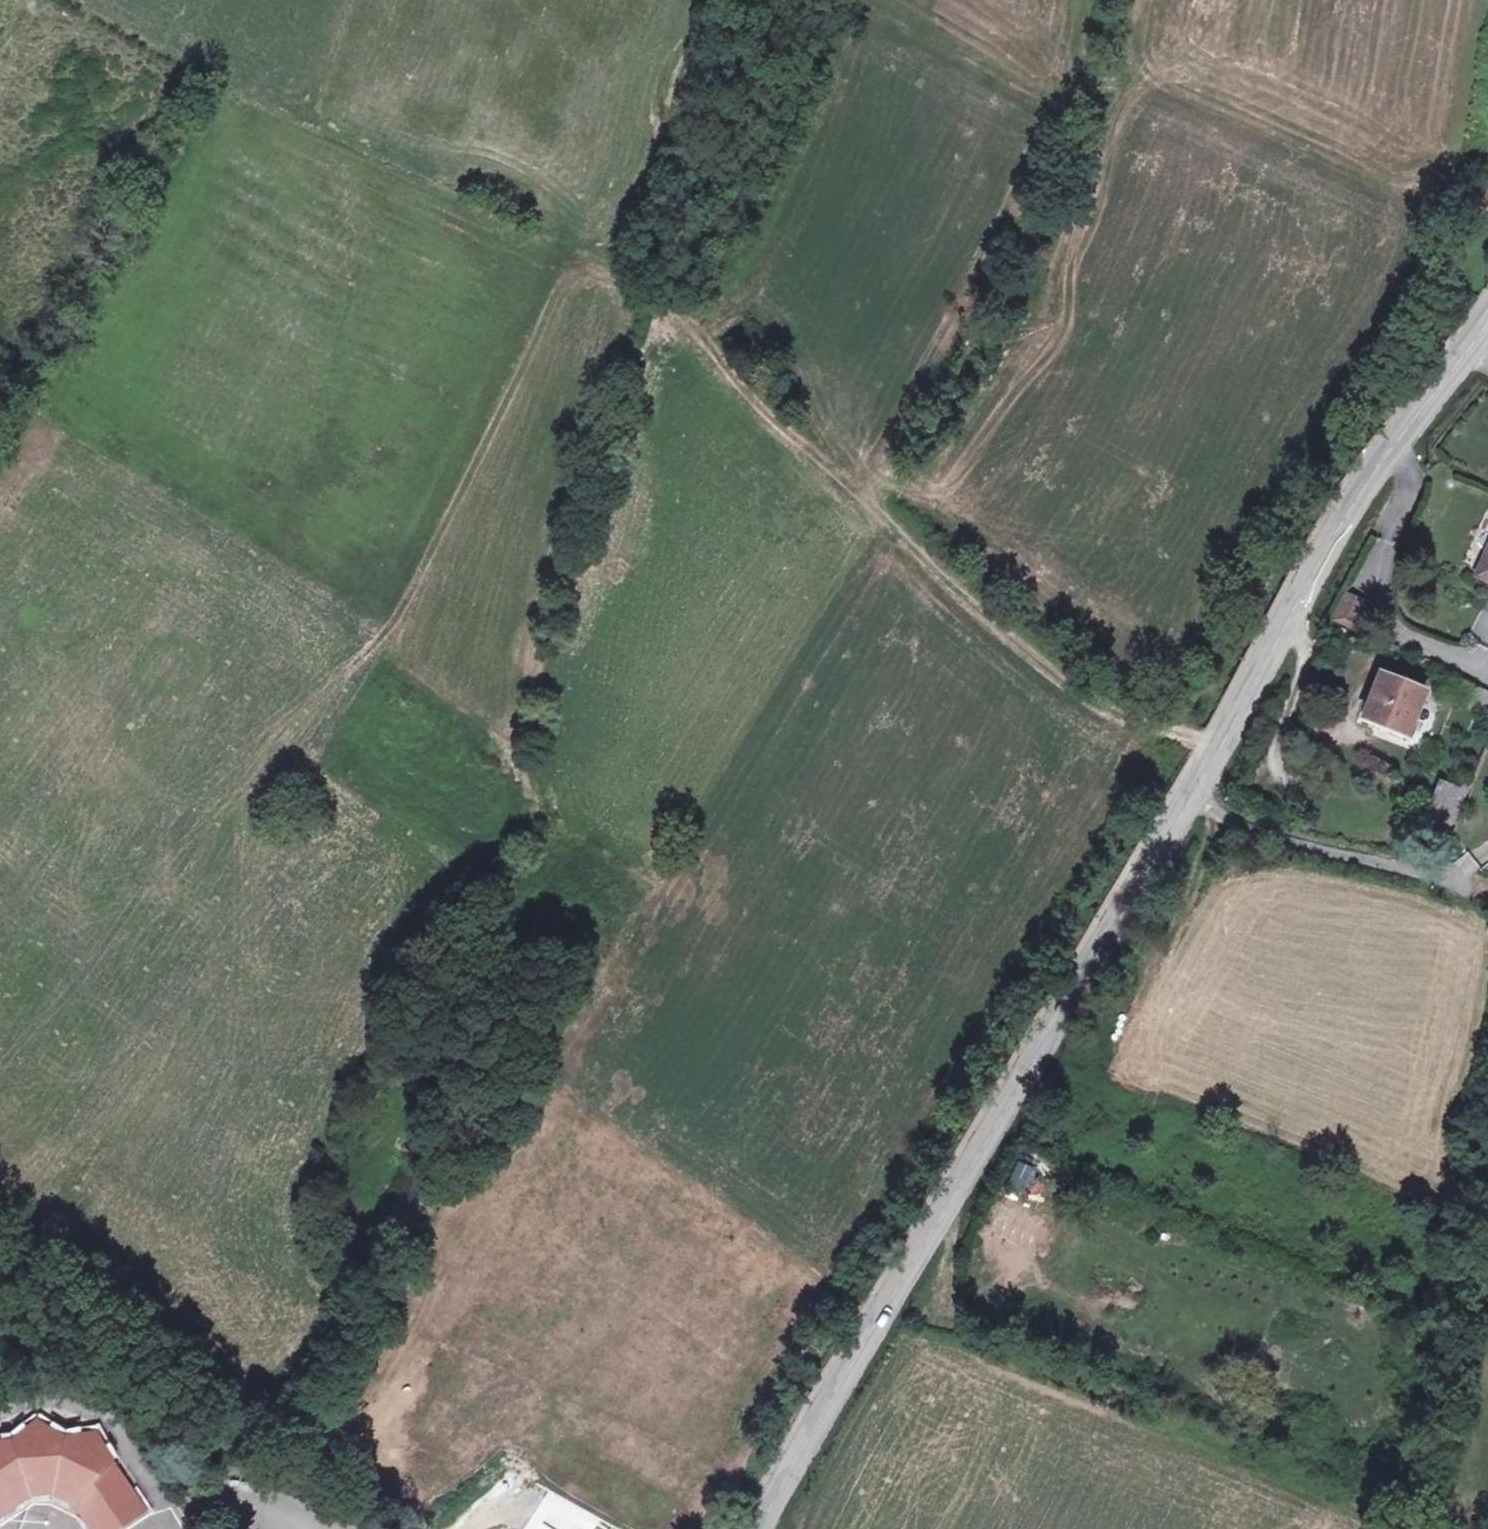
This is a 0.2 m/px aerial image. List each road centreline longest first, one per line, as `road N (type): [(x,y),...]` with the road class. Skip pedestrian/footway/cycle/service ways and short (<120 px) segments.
road 1 (tertiary): [(760,1528),(1344,520),(1487,321)]

